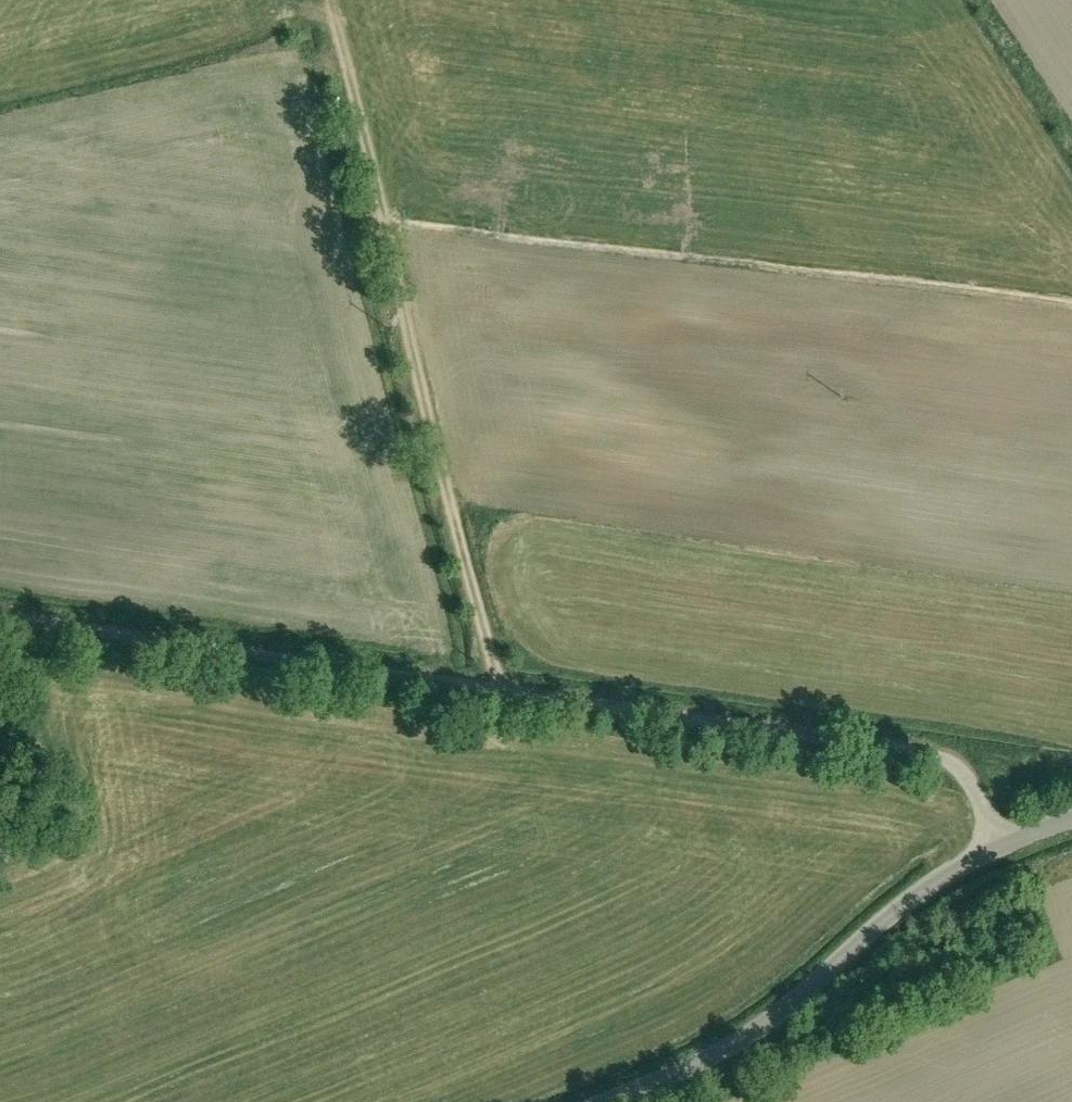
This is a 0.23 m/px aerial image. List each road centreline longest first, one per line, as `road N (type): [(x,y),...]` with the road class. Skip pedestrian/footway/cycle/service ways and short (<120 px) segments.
road 1 (track): [(503,685),(336,31)]
road 2 (unclassified): [(1071,819),(1006,843),(933,885),(721,1057),(615,1101)]

